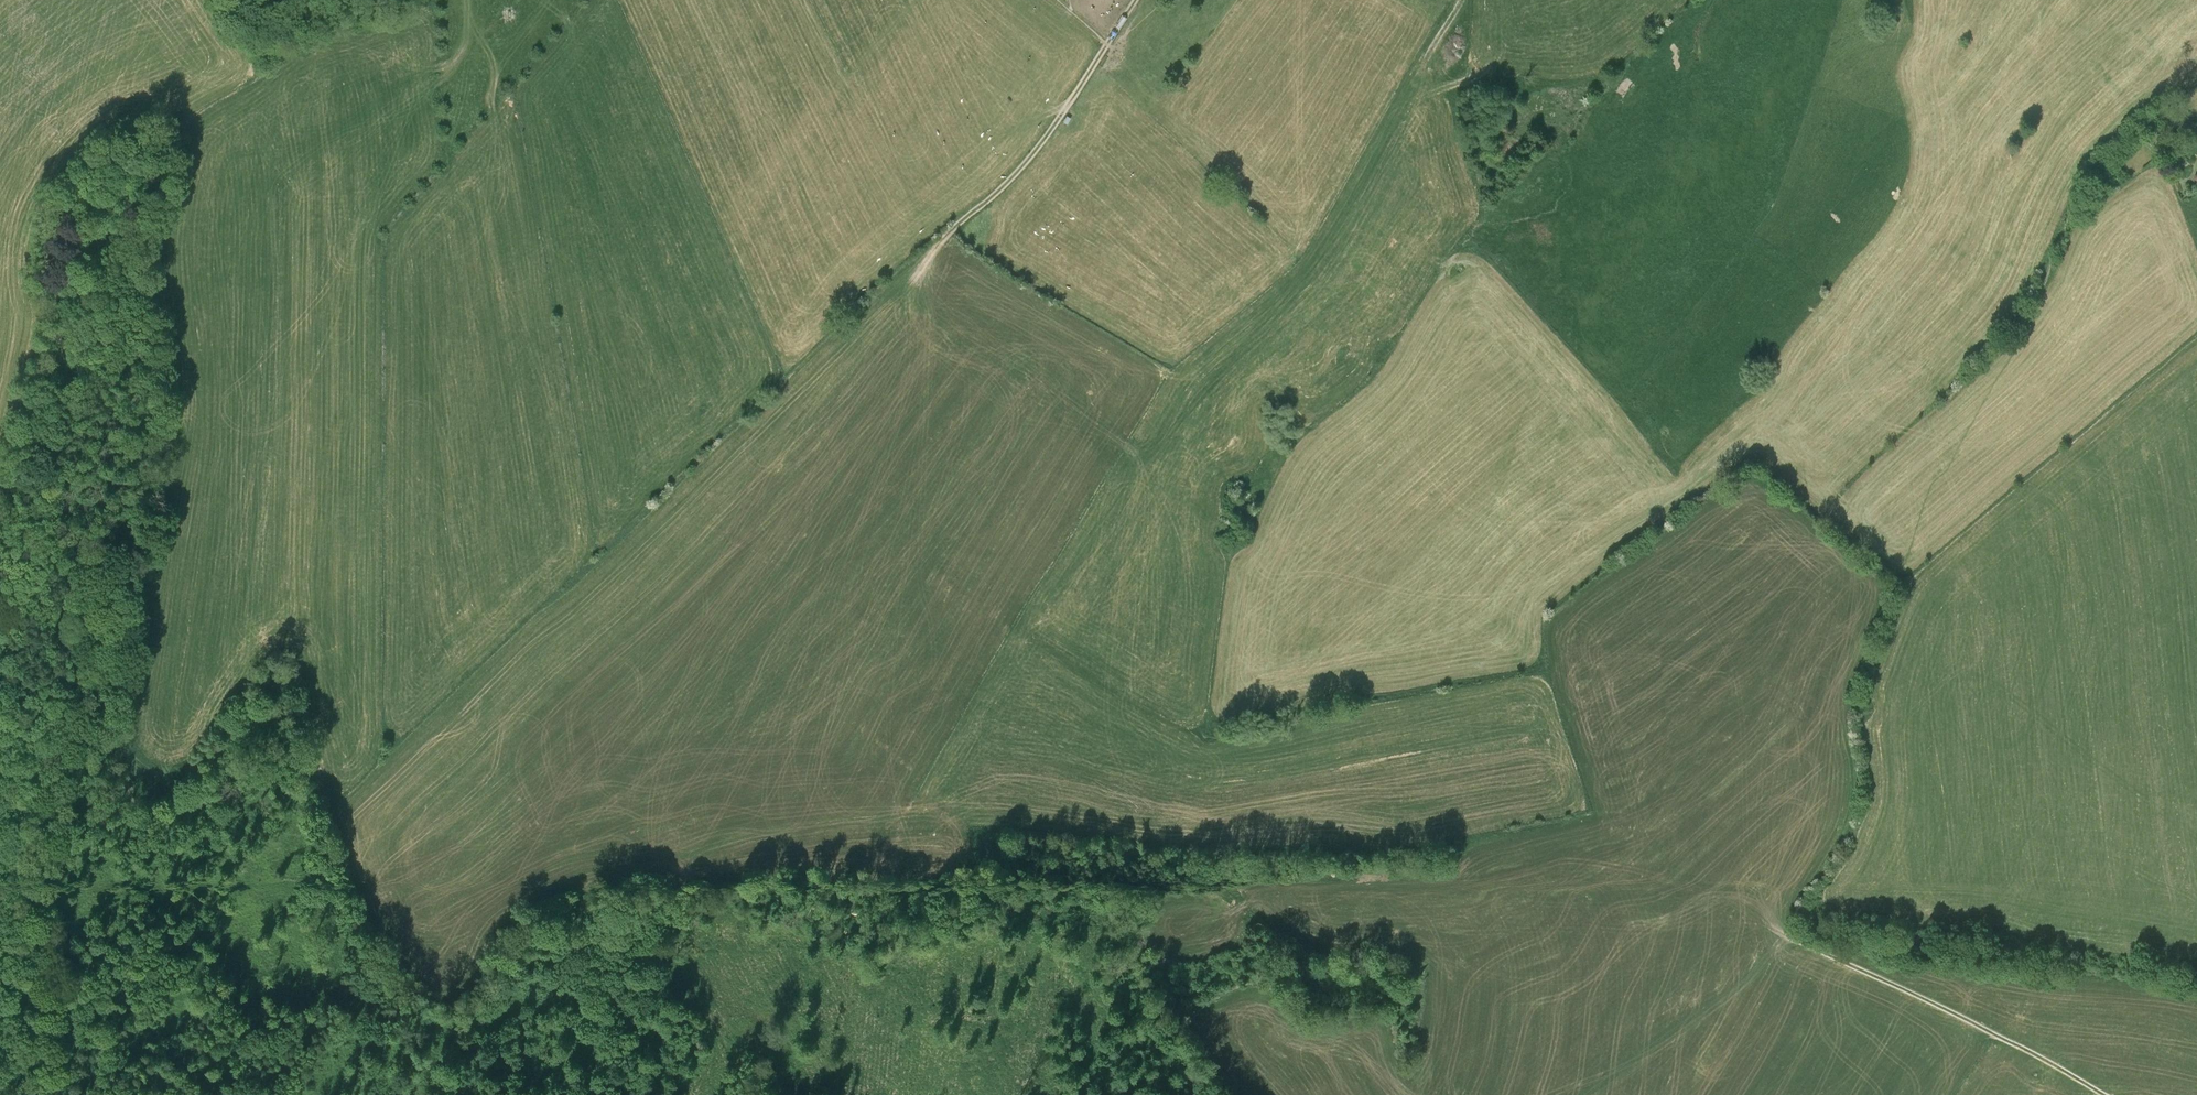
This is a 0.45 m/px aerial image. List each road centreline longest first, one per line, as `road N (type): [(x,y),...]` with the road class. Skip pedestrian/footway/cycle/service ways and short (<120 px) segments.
road 1 (track): [(43,1094),(43,874),(160,394)]
road 2 (track): [(1788,935),(2107,1094)]
road 3 (track): [(1136,0),(1033,153),(945,238)]
road 4 (track): [(2041,293),(2100,162),(2196,75)]

